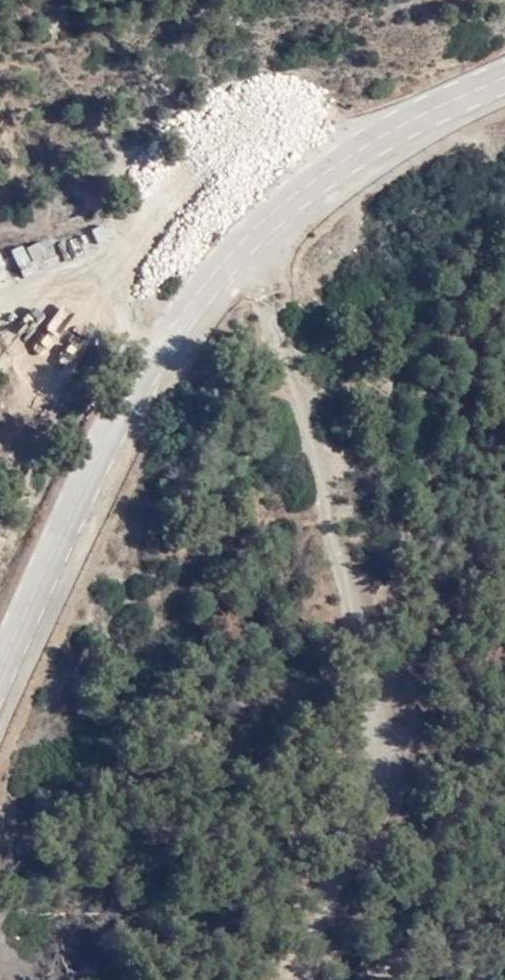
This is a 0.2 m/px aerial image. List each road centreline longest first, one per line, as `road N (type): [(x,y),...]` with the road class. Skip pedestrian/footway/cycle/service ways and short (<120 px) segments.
road 1 (tertiary): [(0,679),(51,559),(145,396),(245,256),(361,163),(504,86)]
road 2 (track): [(314,979),(359,751),(317,458),(245,256)]

